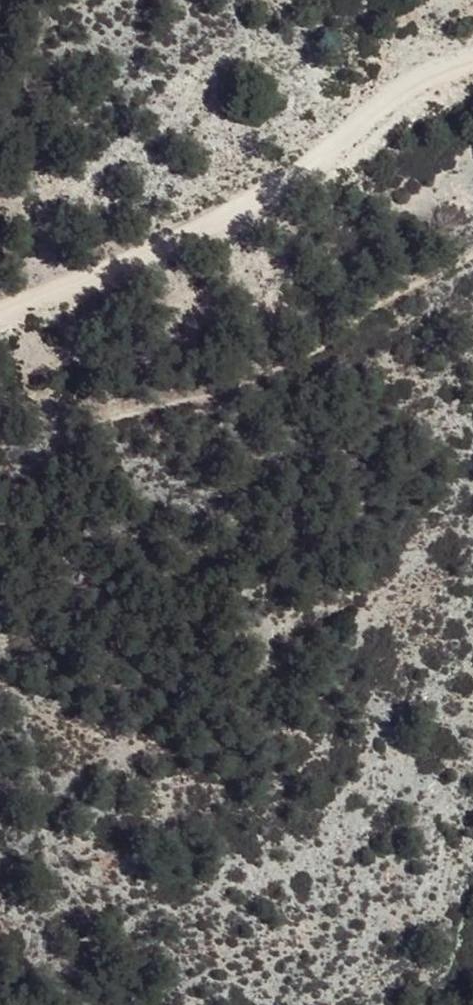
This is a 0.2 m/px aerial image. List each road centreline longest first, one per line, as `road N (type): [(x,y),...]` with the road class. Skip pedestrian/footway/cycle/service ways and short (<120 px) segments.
road 1 (track): [(472,55),(451,57),(279,177),(82,274),(0,303)]

